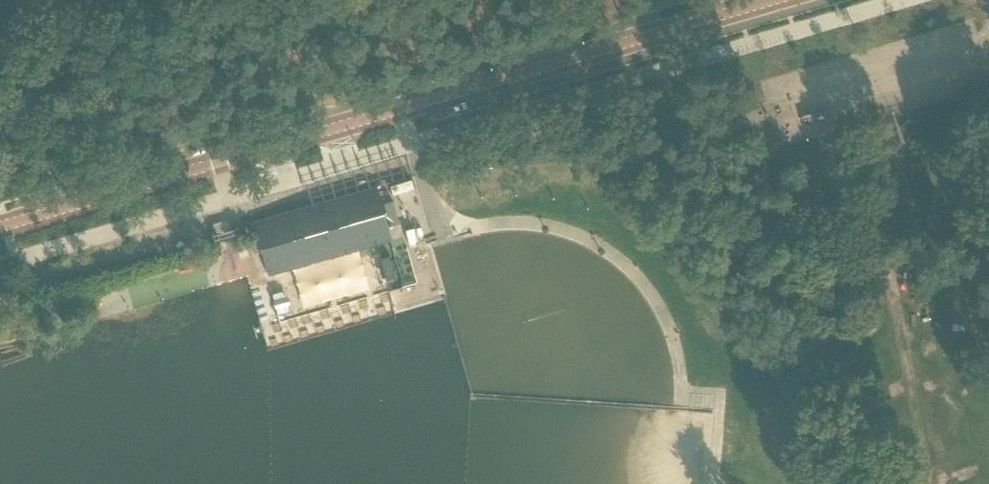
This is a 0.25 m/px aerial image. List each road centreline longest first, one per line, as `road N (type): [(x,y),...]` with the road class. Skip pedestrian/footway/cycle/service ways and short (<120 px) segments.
road 1 (unclassified): [(0,227),(785,0)]

